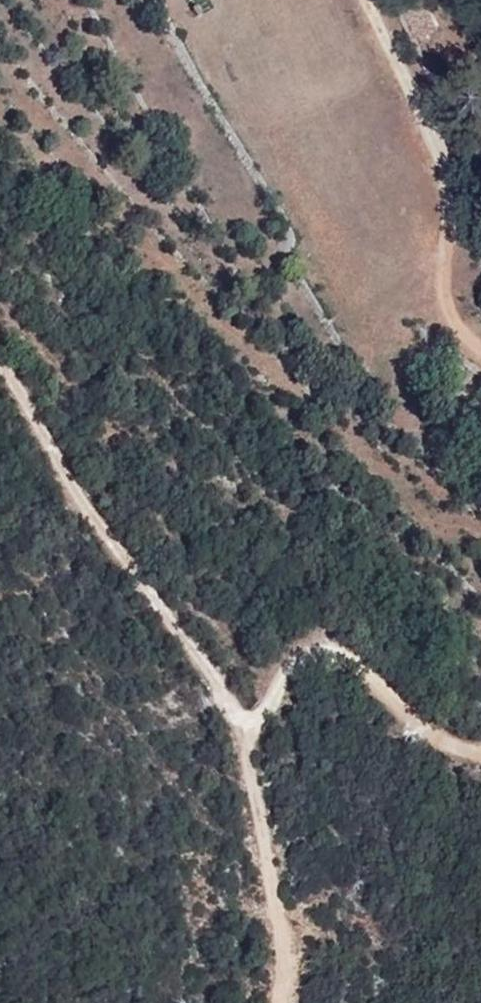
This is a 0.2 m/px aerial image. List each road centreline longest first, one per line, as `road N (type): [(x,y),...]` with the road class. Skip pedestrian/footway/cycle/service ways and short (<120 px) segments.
road 1 (track): [(0,358),(74,493),(225,688),(251,744),(288,976),(282,1002)]
road 2 (track): [(480,346),(458,328),(443,291),(448,195),(440,148),(369,0)]
road 3 (track): [(240,721),(260,714),(291,664),(323,651),(358,665),(432,737),(480,749)]

